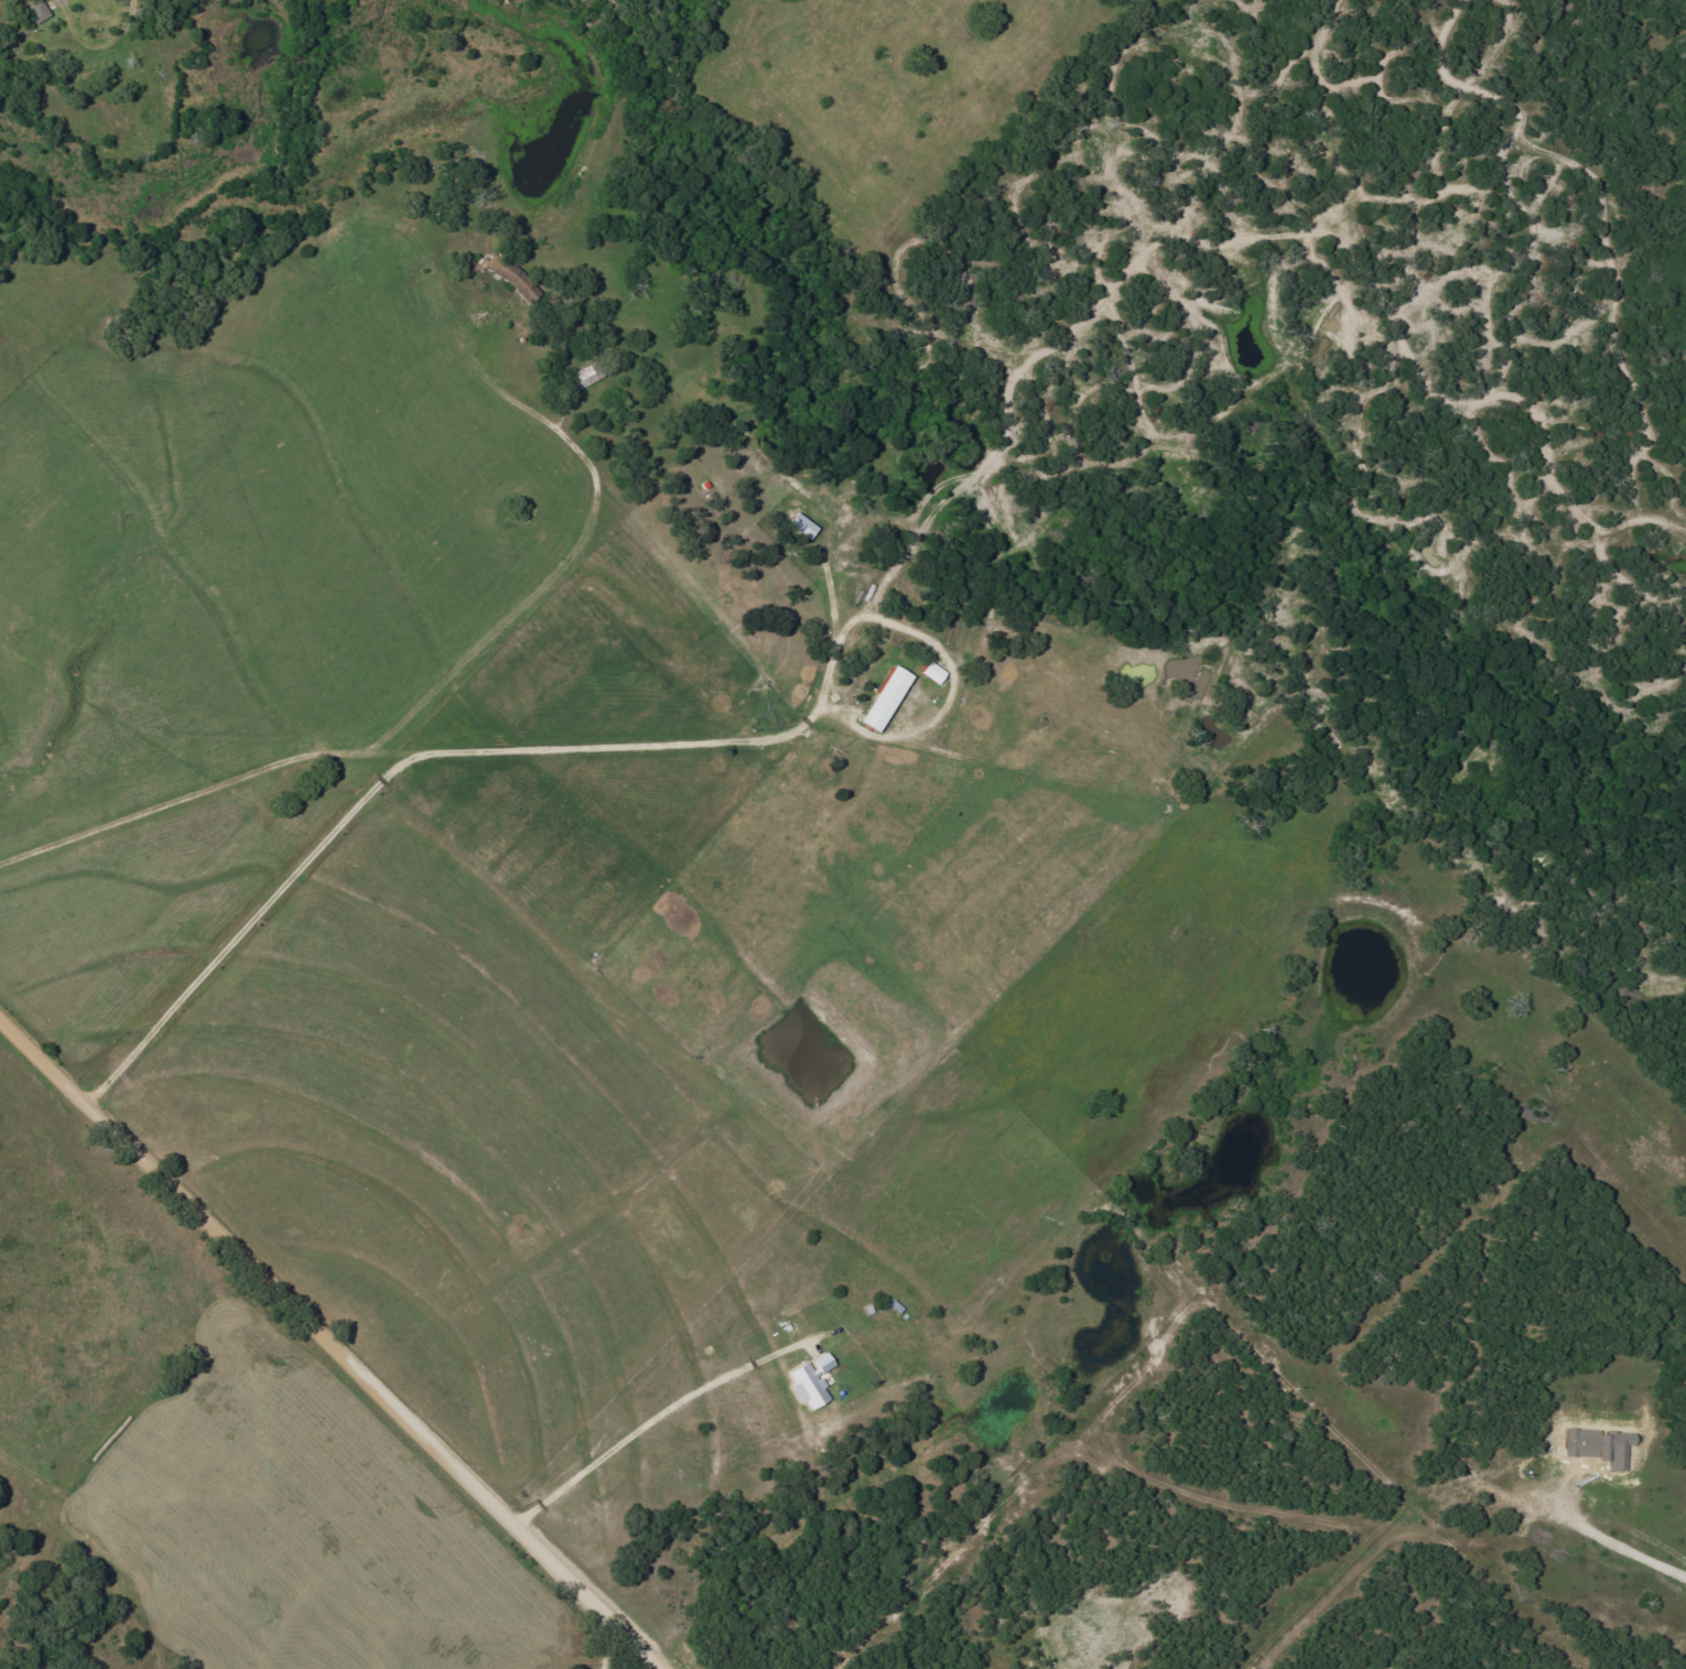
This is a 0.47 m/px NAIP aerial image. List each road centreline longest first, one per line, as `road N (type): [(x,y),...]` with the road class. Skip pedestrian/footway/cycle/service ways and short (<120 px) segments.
road 1 (residential): [(690,1668),(0,982)]
road 2 (residential): [(0,860),(209,780),(372,756),(819,750)]

